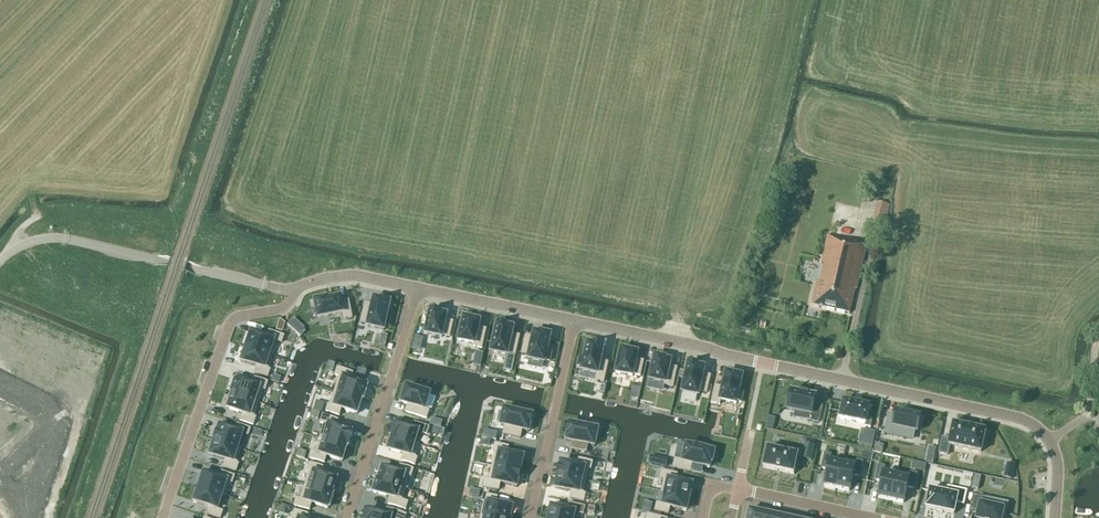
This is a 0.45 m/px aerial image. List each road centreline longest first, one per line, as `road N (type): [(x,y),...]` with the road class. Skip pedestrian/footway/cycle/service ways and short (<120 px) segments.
road 1 (residential): [(1050,441),(1012,416),(575,320)]
road 2 (unclassified): [(293,288),(57,238),(22,244),(0,260)]
road 3 (residential): [(162,517),(228,326),(236,317),(284,308),(293,288)]
road 4 (residential): [(347,517),(419,288)]
road 5 (residential): [(531,517),(575,320)]
road 6 (residential): [(575,320),(419,288)]
road 7 (residential): [(869,517),(738,489)]
road 8 (residential): [(419,288),(353,275),(293,288)]

